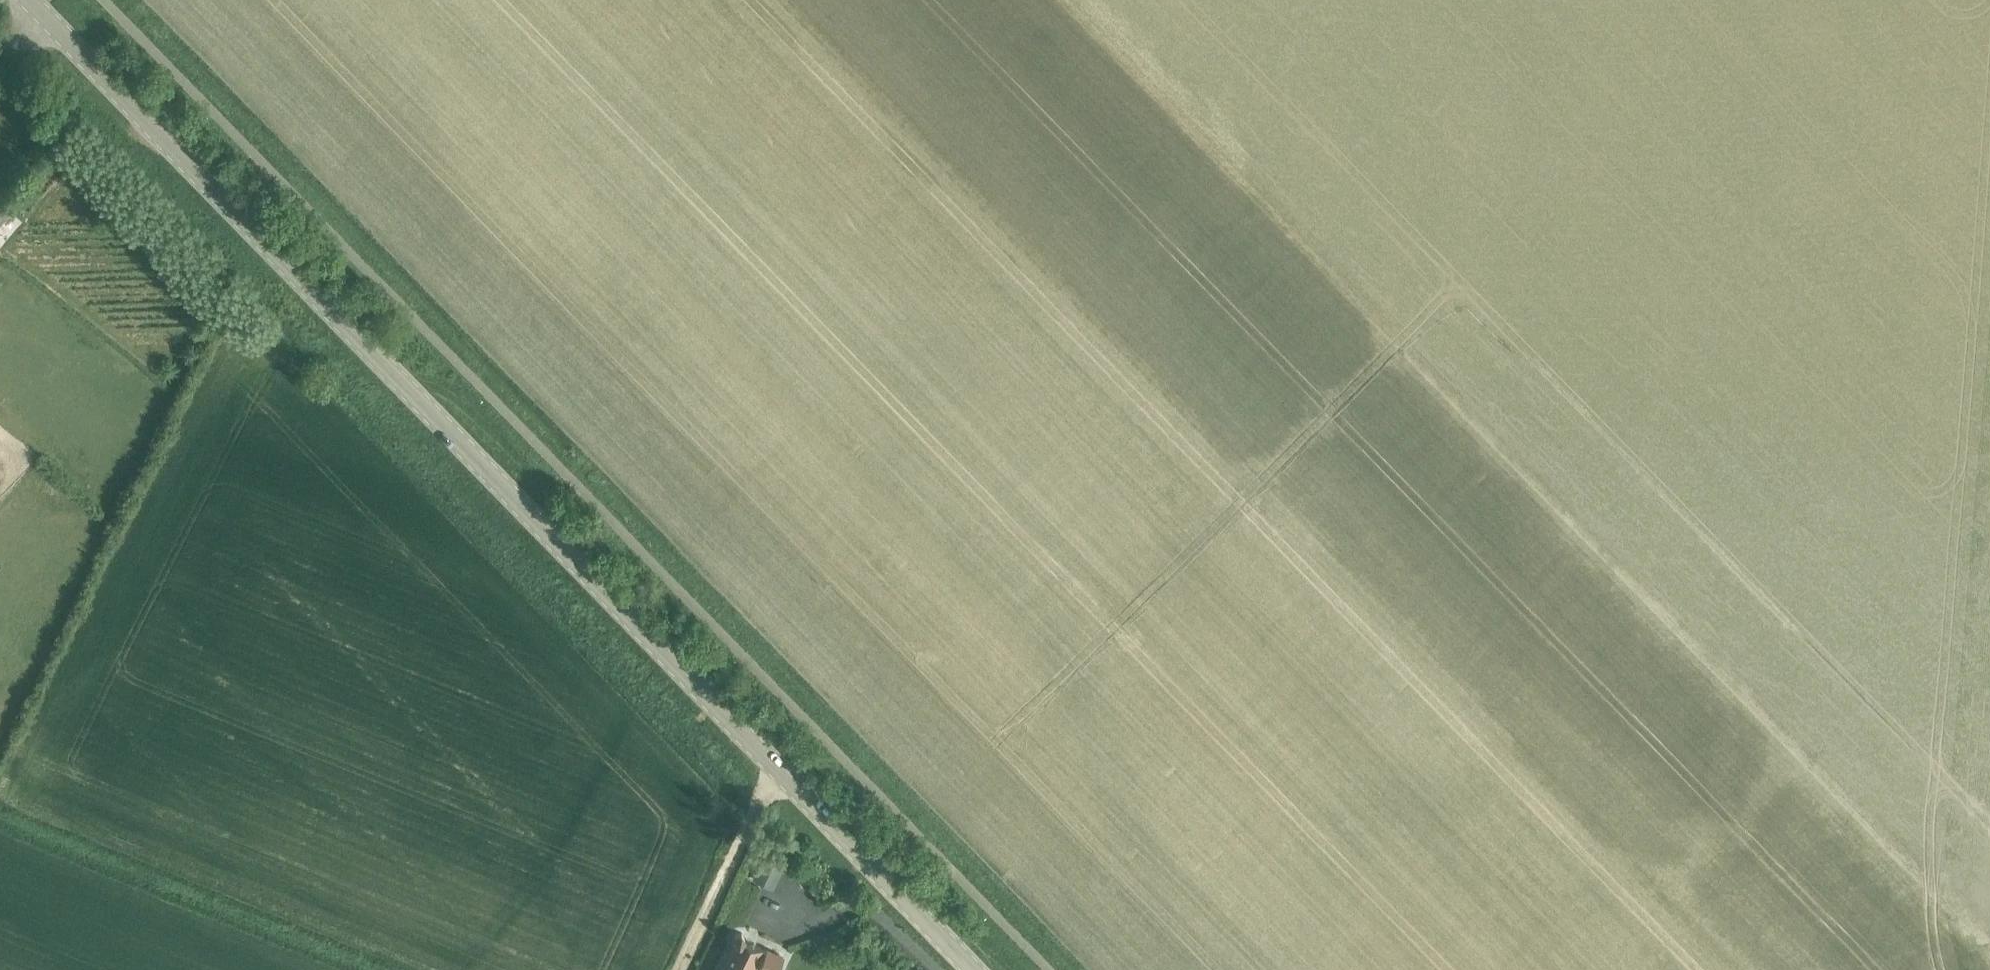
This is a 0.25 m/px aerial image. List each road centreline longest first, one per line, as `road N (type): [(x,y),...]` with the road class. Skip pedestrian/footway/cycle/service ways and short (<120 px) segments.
road 1 (secondary): [(972,969),(29,0)]
road 2 (track): [(782,774),(767,788),(678,969)]

